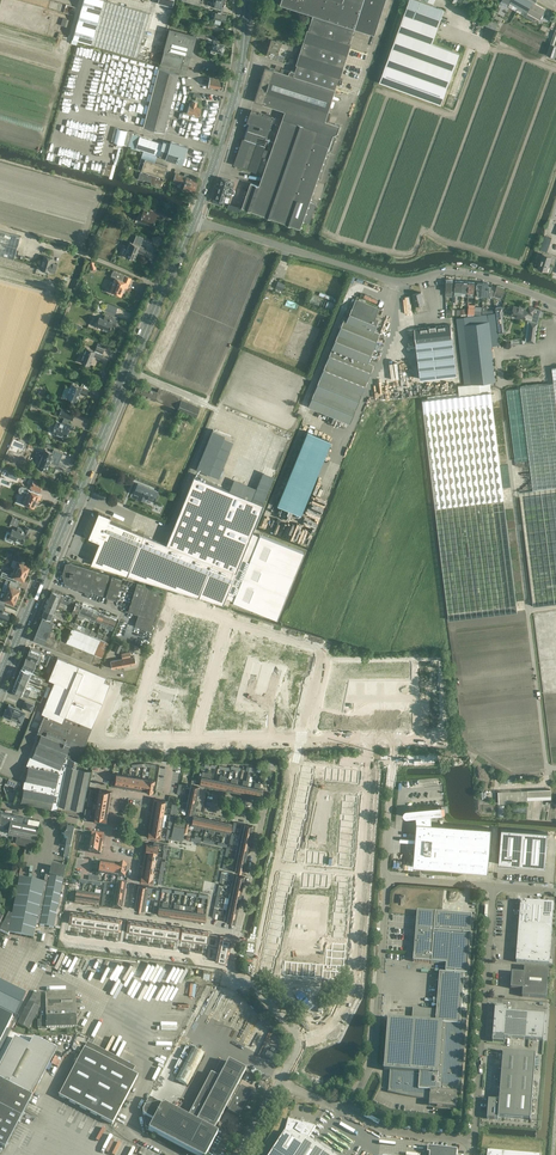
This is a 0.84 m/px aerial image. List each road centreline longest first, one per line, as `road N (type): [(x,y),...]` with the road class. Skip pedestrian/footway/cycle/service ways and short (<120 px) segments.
road 1 (primary): [(5,669),(193,219)]
road 2 (unclassified): [(555,302),(494,280),(444,274),(399,284),(193,219)]
road 3 (residential): [(127,914),(68,905),(62,938),(231,968)]
road 4 (unclassified): [(473,1140),(494,886)]
road 5 (unclassified): [(347,1109),(372,1065),(391,879)]
road 6 (primary): [(193,219),(234,96),(244,0)]
road 7 (unclassified): [(282,1079),(299,1039),(231,968)]
road 8 (residential): [(130,739),(169,606)]
road 9 (residential): [(276,866),(301,736)]
road 10 (unclassified): [(473,1140),(385,1129),(347,1109)]

